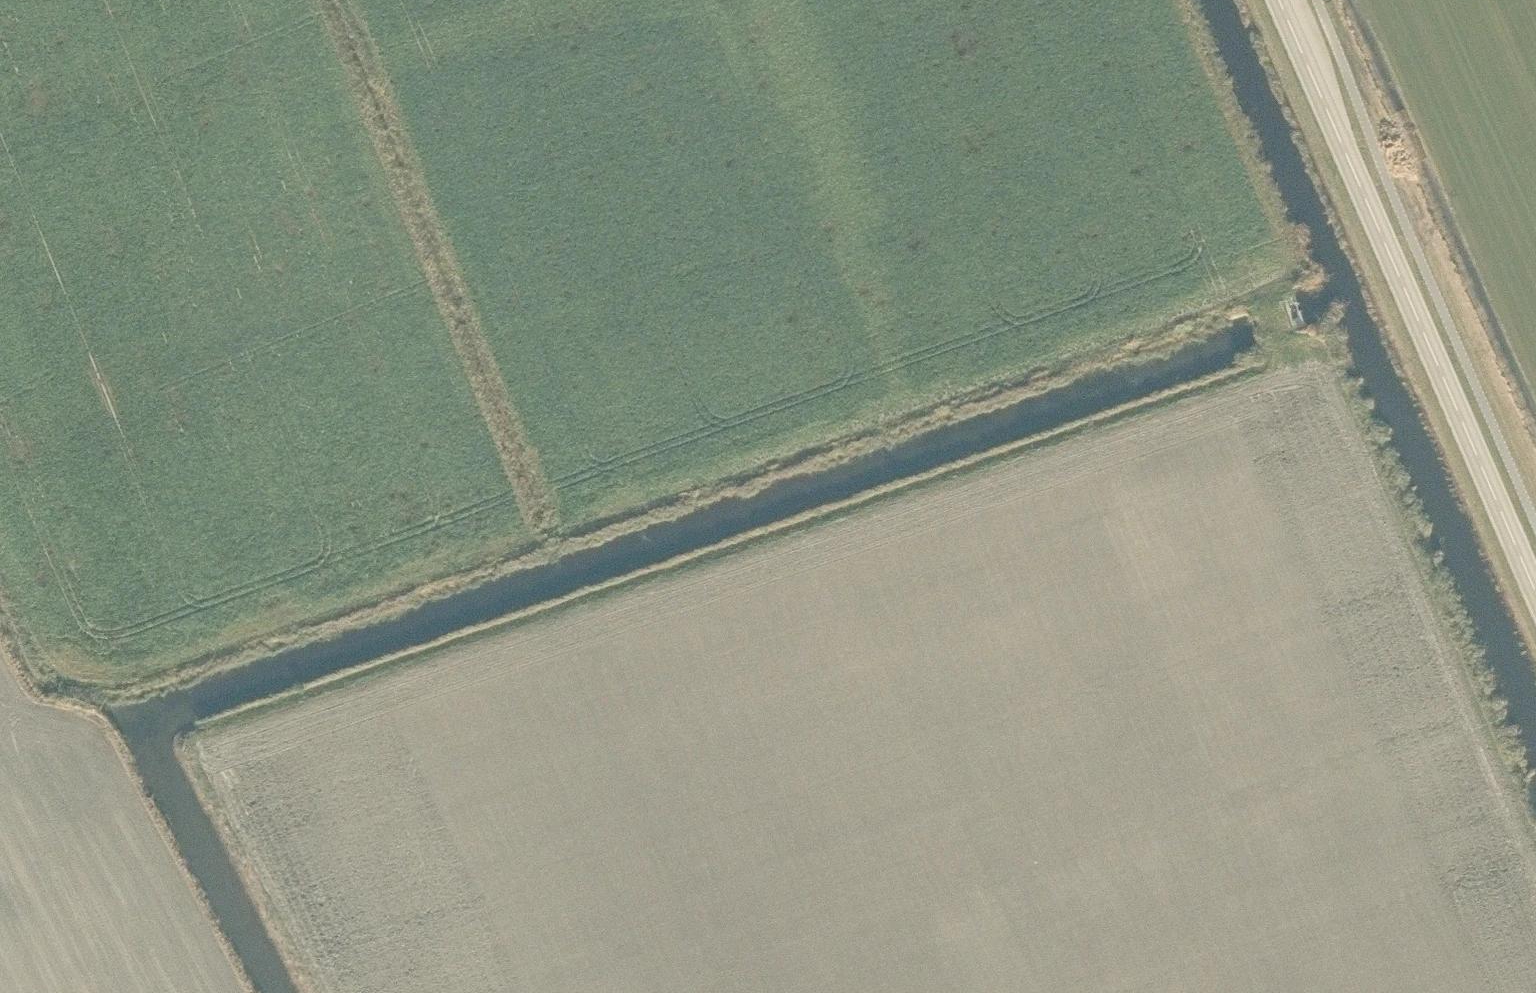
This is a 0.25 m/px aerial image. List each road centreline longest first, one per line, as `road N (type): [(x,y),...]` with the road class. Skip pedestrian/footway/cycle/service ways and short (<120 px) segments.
road 1 (primary): [(1535,592),(1279,0)]

